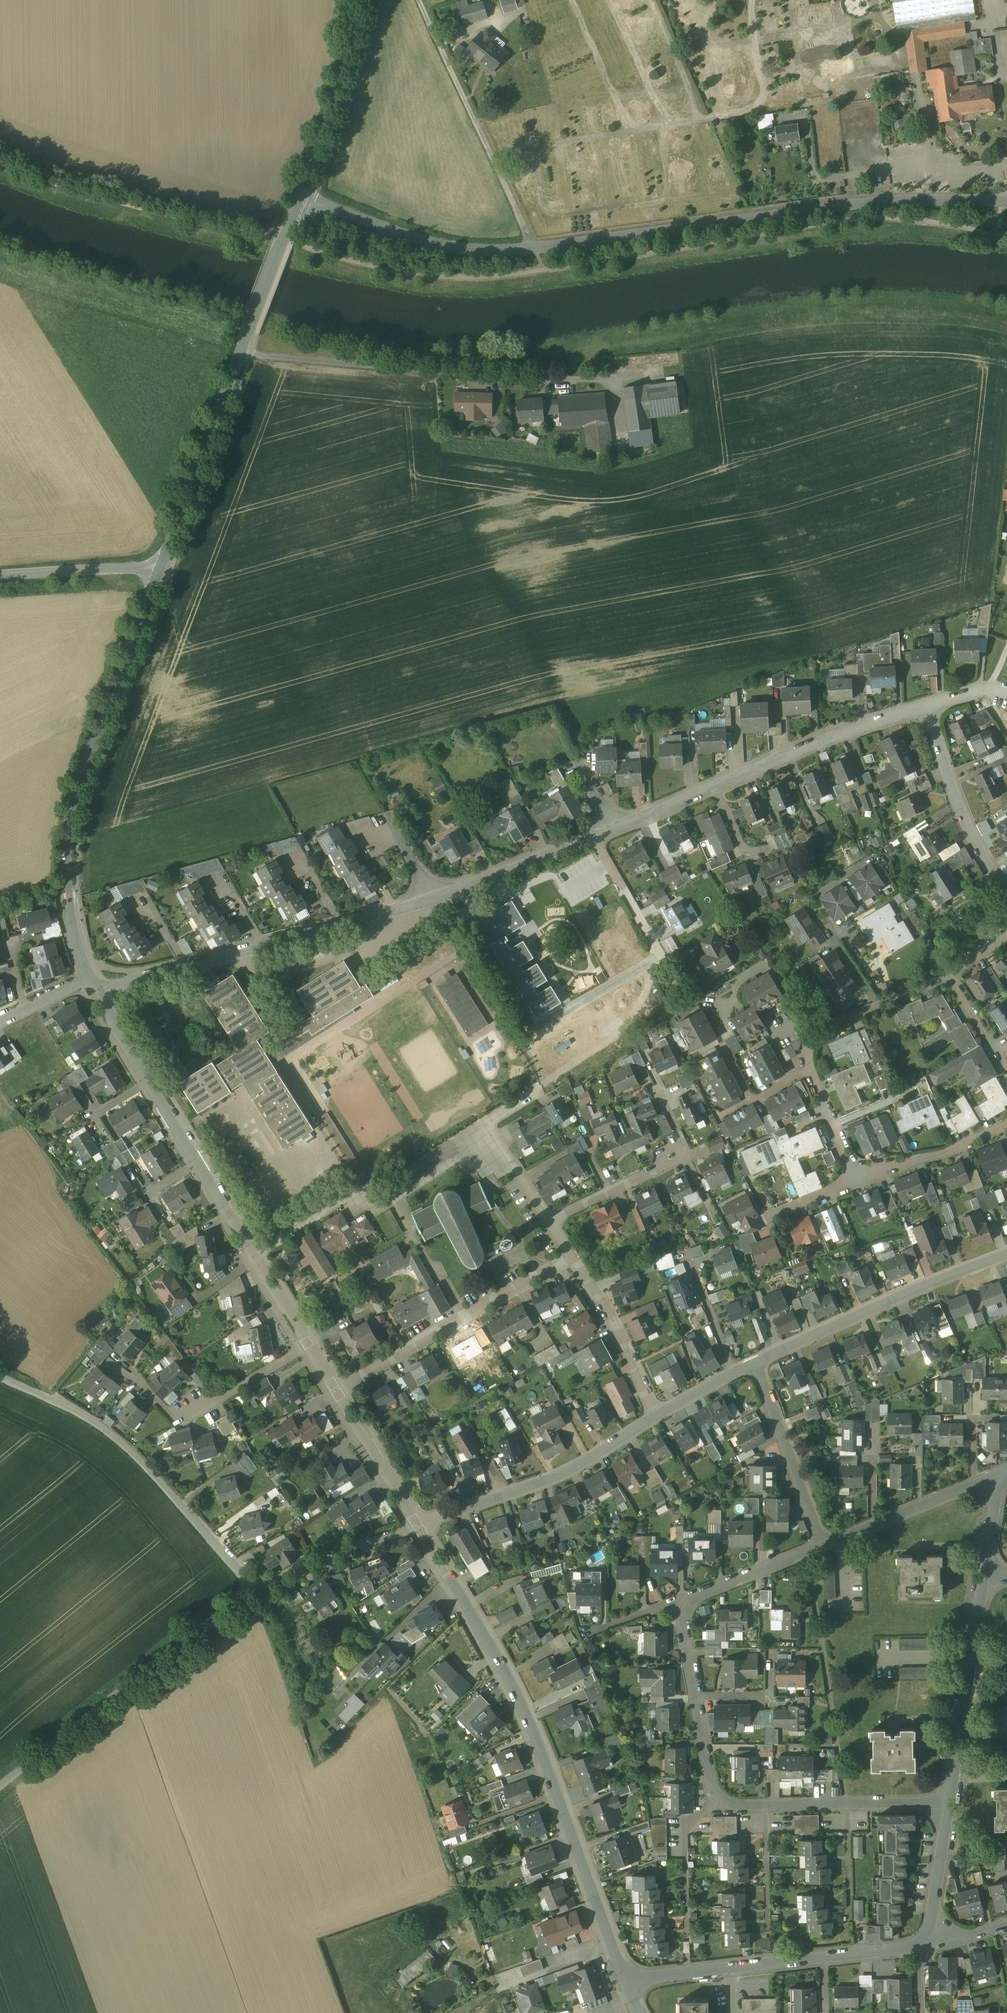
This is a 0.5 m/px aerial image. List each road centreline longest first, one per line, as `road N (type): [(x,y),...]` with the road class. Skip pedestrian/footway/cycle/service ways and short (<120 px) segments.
road 1 (residential): [(102,986),(435,899),(825,736),(923,706)]
road 2 (residential): [(302,195),(393,231),(484,250),(867,203),(1006,201)]
road 3 (residential): [(822,1544),(687,1607),(713,1783),(729,1801),(764,1804),(952,1799)]
road 4 (residential): [(626,1980),(508,1680),(418,1524)]
road 5 (residential): [(89,978),(72,925),(67,832),(160,568)]
road 6 (residential): [(309,1345),(114,1024),(102,986)]
road 7 (residential): [(160,568),(302,195)]
road 8 (unclassified): [(252,1590),(143,1462),(86,1417),(0,1376)]
road 9 (residential): [(252,1590),(0,1787)]
road 10 (residential): [(626,1980),(903,1949),(930,1931)]
road 11 (residential): [(1006,1253),(755,1361)]
road 12 (residential): [(572,1257),(336,1391)]
road 13 (residential): [(656,1416),(560,1476),(418,1524)]
road 14 (residential): [(952,1799),(986,1577)]
road 15 (residential): [(923,706),(968,827),(1006,892)]
road 16 (residential): [(302,195),(356,35),(357,0)]
road 17 (residential): [(309,1345),(176,1421),(142,1386)]
road 18 (residential): [(822,1544),(755,1361)]
road 19 (residential): [(1002,1474),(822,1544)]
road 20 (residential): [(656,1416),(615,1324),(572,1257)]
road 21 (residential): [(418,1524),(252,1590)]
road 22 (residential): [(160,568),(0,575)]
road 23 (residential): [(855,1167),(931,1158),(1006,1125)]
road 24 (residential): [(418,1524),(336,1391)]
road 25 (residential): [(549,1222),(677,1159)]
road 26 (residential): [(930,1931),(952,1799)]

